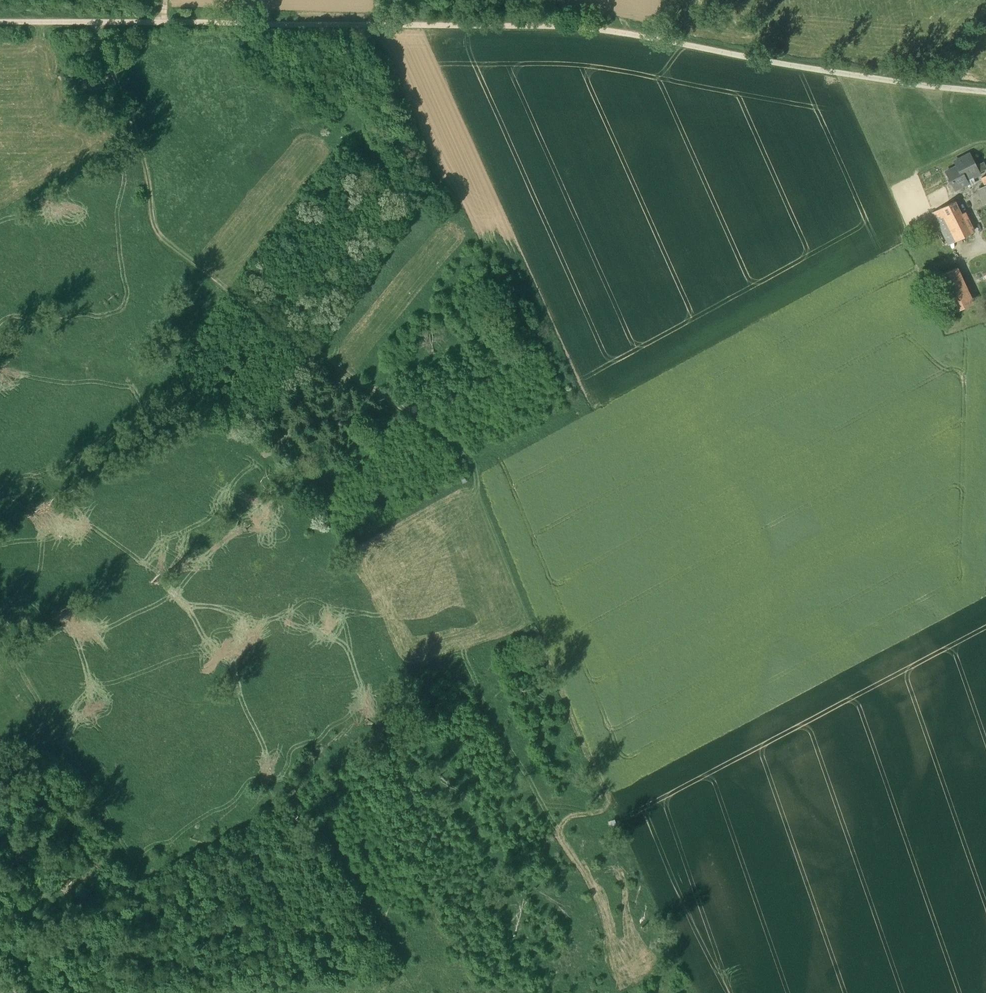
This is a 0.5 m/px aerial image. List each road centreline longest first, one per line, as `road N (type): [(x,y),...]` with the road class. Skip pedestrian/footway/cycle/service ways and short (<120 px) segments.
road 1 (track): [(480,464),(386,411),(151,230),(147,163),(88,22)]
road 2 (track): [(82,761),(0,634)]

